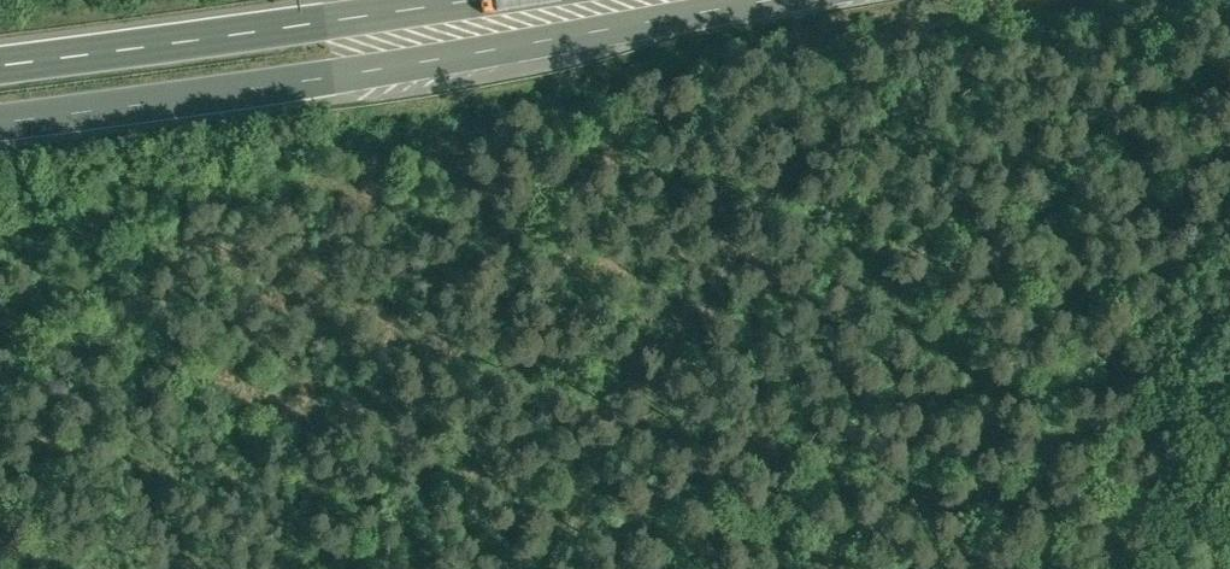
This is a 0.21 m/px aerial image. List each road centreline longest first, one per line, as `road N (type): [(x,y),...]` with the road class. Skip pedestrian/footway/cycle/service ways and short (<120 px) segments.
road 1 (trunk): [(0,114),(331,69),(736,0)]
road 2 (trunk): [(545,0),(0,78)]

